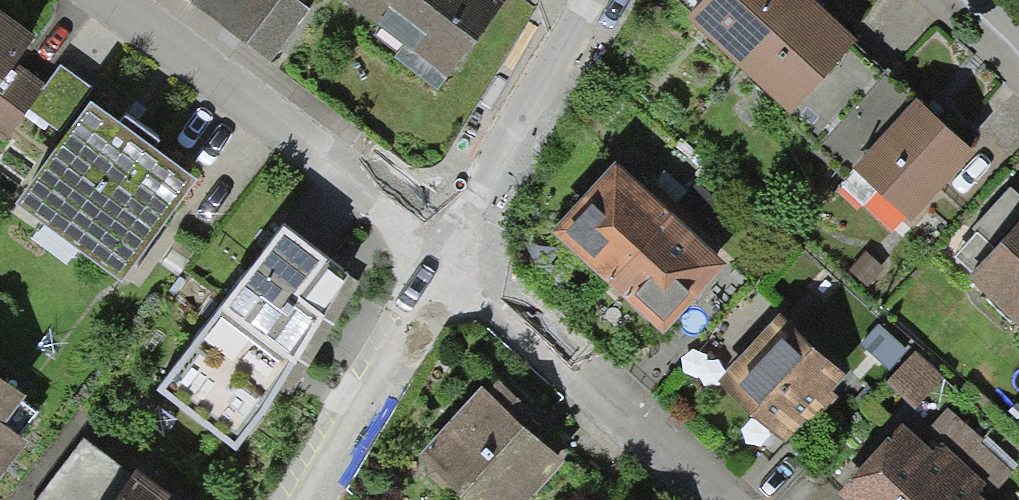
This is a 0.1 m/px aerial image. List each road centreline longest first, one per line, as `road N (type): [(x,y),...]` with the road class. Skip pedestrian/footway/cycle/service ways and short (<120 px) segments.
road 1 (residential): [(116,0),(449,246)]
road 2 (residential): [(449,246),(725,499)]
road 3 (residential): [(449,246),(305,499)]
road 4 (residential): [(599,0),(449,246)]

